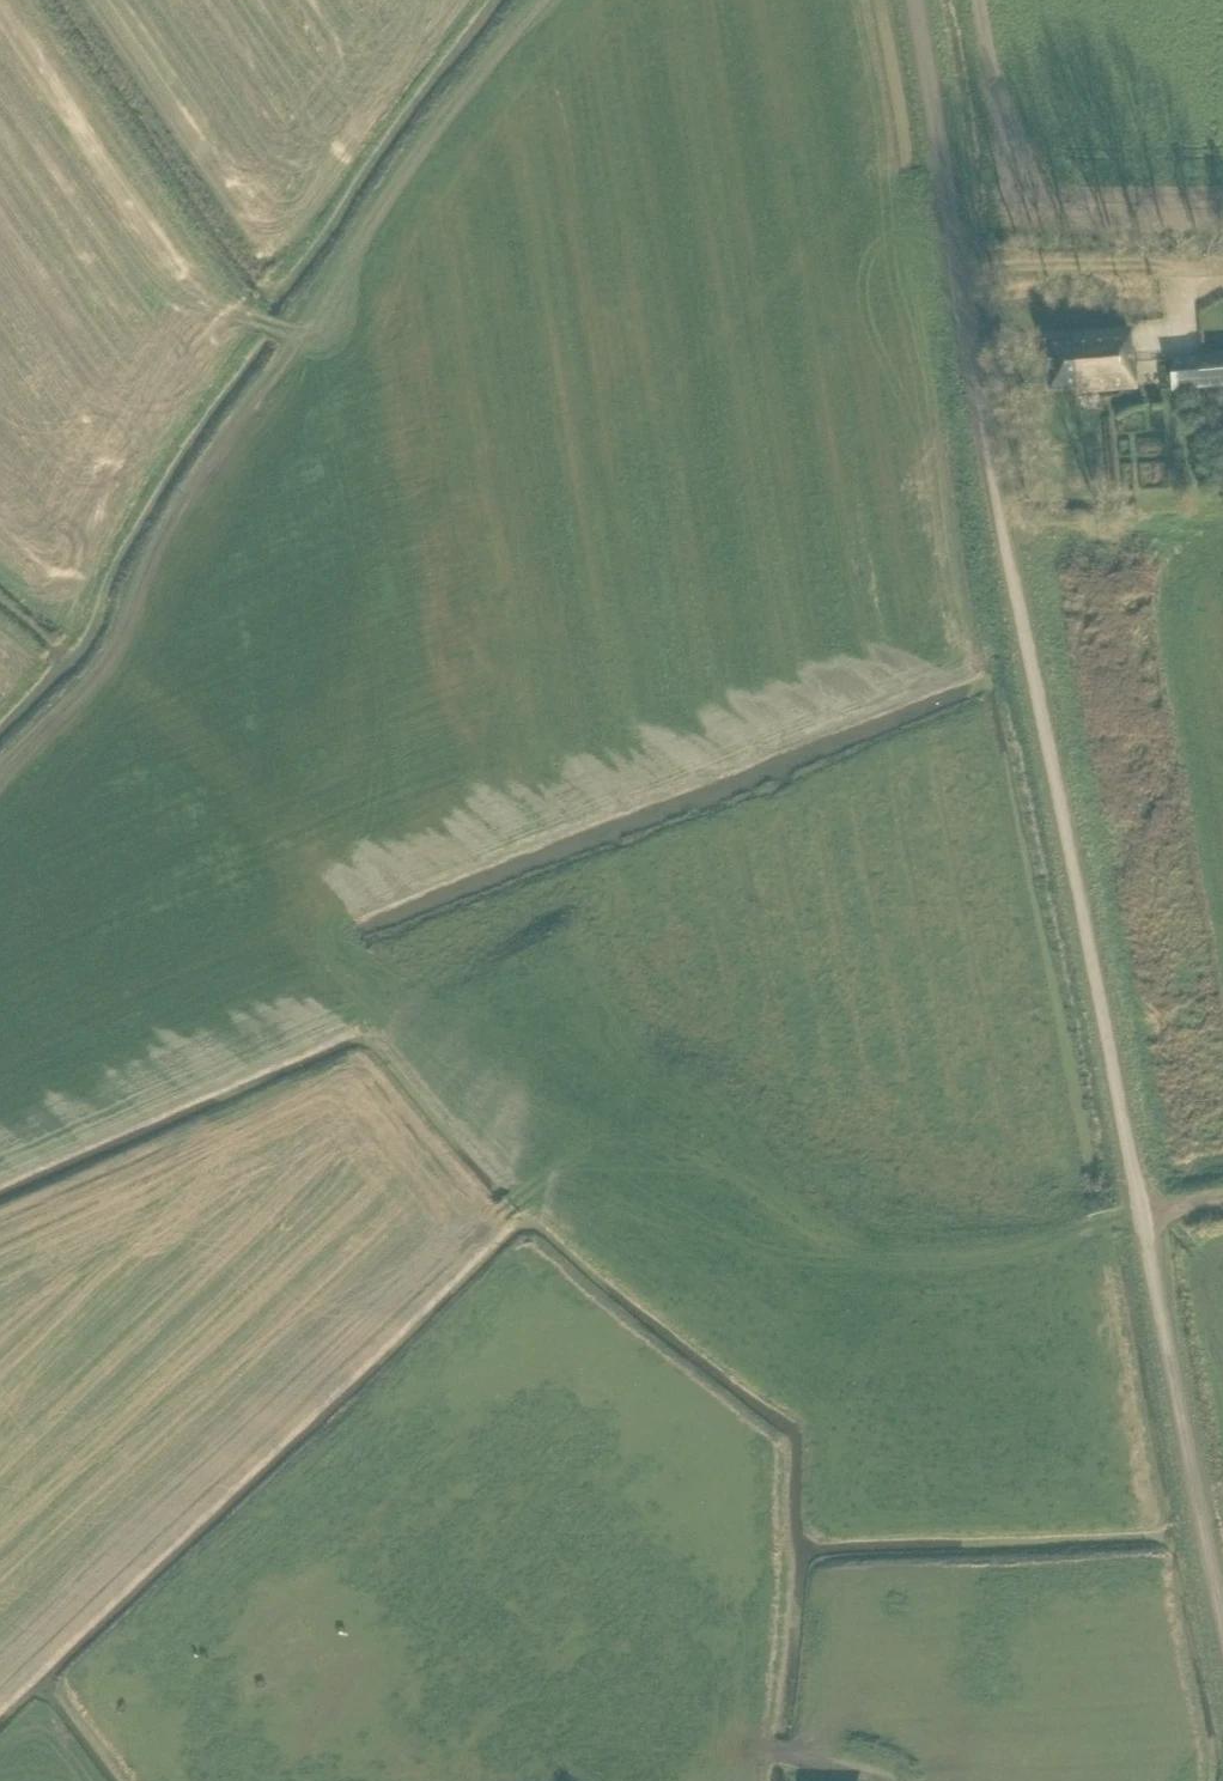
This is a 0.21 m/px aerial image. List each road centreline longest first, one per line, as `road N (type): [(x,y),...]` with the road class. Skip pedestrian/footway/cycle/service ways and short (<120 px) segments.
road 1 (unclassified): [(1222,1621),(987,448),(915,0)]

